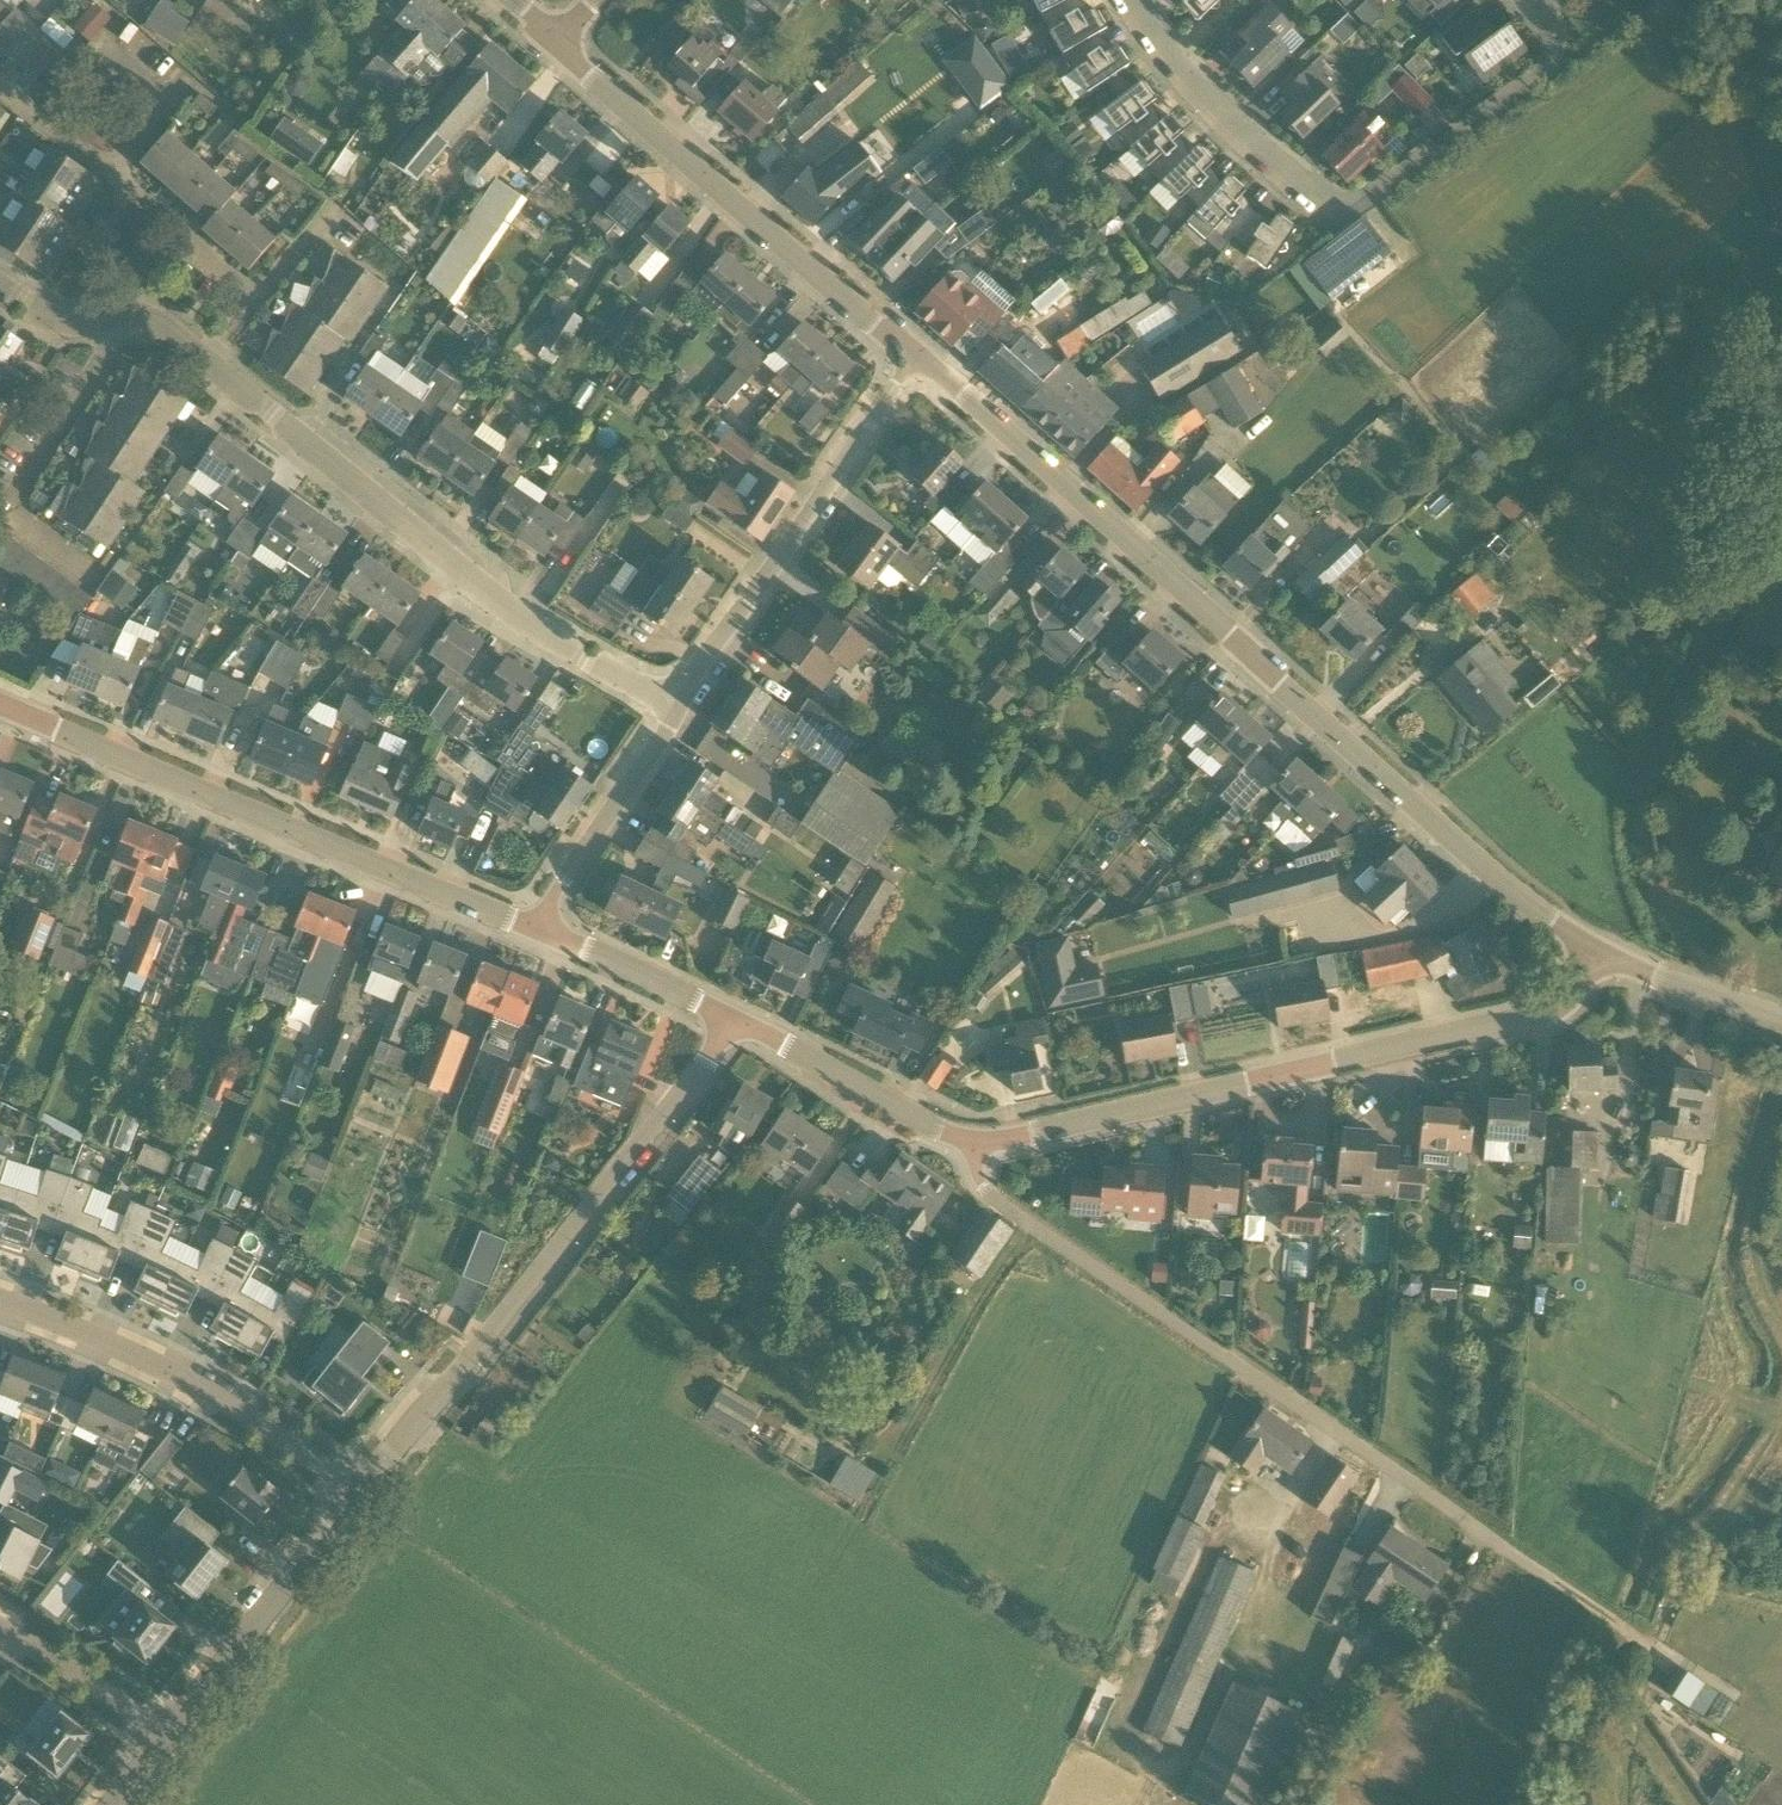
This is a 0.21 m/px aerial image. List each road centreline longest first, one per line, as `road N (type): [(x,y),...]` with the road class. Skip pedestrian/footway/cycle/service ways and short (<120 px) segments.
road 1 (tertiary): [(1599,953),(1498,883),(907,363)]
road 2 (residential): [(1655,1643),(999,1212),(975,1180),(965,1138)]
road 3 (tertiary): [(965,1138),(1557,1010),(1599,953)]
road 4 (unclassified): [(1538,0),(1559,26),(1563,59),(1355,205),(1318,200),(1142,0)]
road 5 (unclassified): [(363,1494),(730,1024)]
road 6 (tertiary): [(530,935),(0,701)]
road 7 (tertiary): [(907,363),(551,43)]
road 8 (residential): [(681,711),(527,622),(393,528),(302,434)]
road 9 (residential): [(681,711),(907,363)]
road 10 (unclassified): [(0,1305),(124,1349),(363,1494)]
road 11 (residential): [(99,575),(10,510),(16,478),(121,323)]
road 12 (unclassified): [(166,1735),(363,1494)]
road 13 (residential): [(530,935),(681,711)]
road 14 (tertiary): [(730,1024),(915,1123),(965,1138)]
road 15 (tertiary): [(730,1024),(530,935)]
road 16 (residential): [(116,178),(125,236),(250,317)]
road 17 (unclassified): [(166,1735),(108,1688),(0,1627)]
road 18 (tertiary): [(1781,1021),(1599,953)]
road 19 (residential): [(116,178),(168,101),(100,54)]
road 20 (residential): [(0,99),(116,178)]
road 21 (residential): [(121,323),(51,324),(0,302)]

